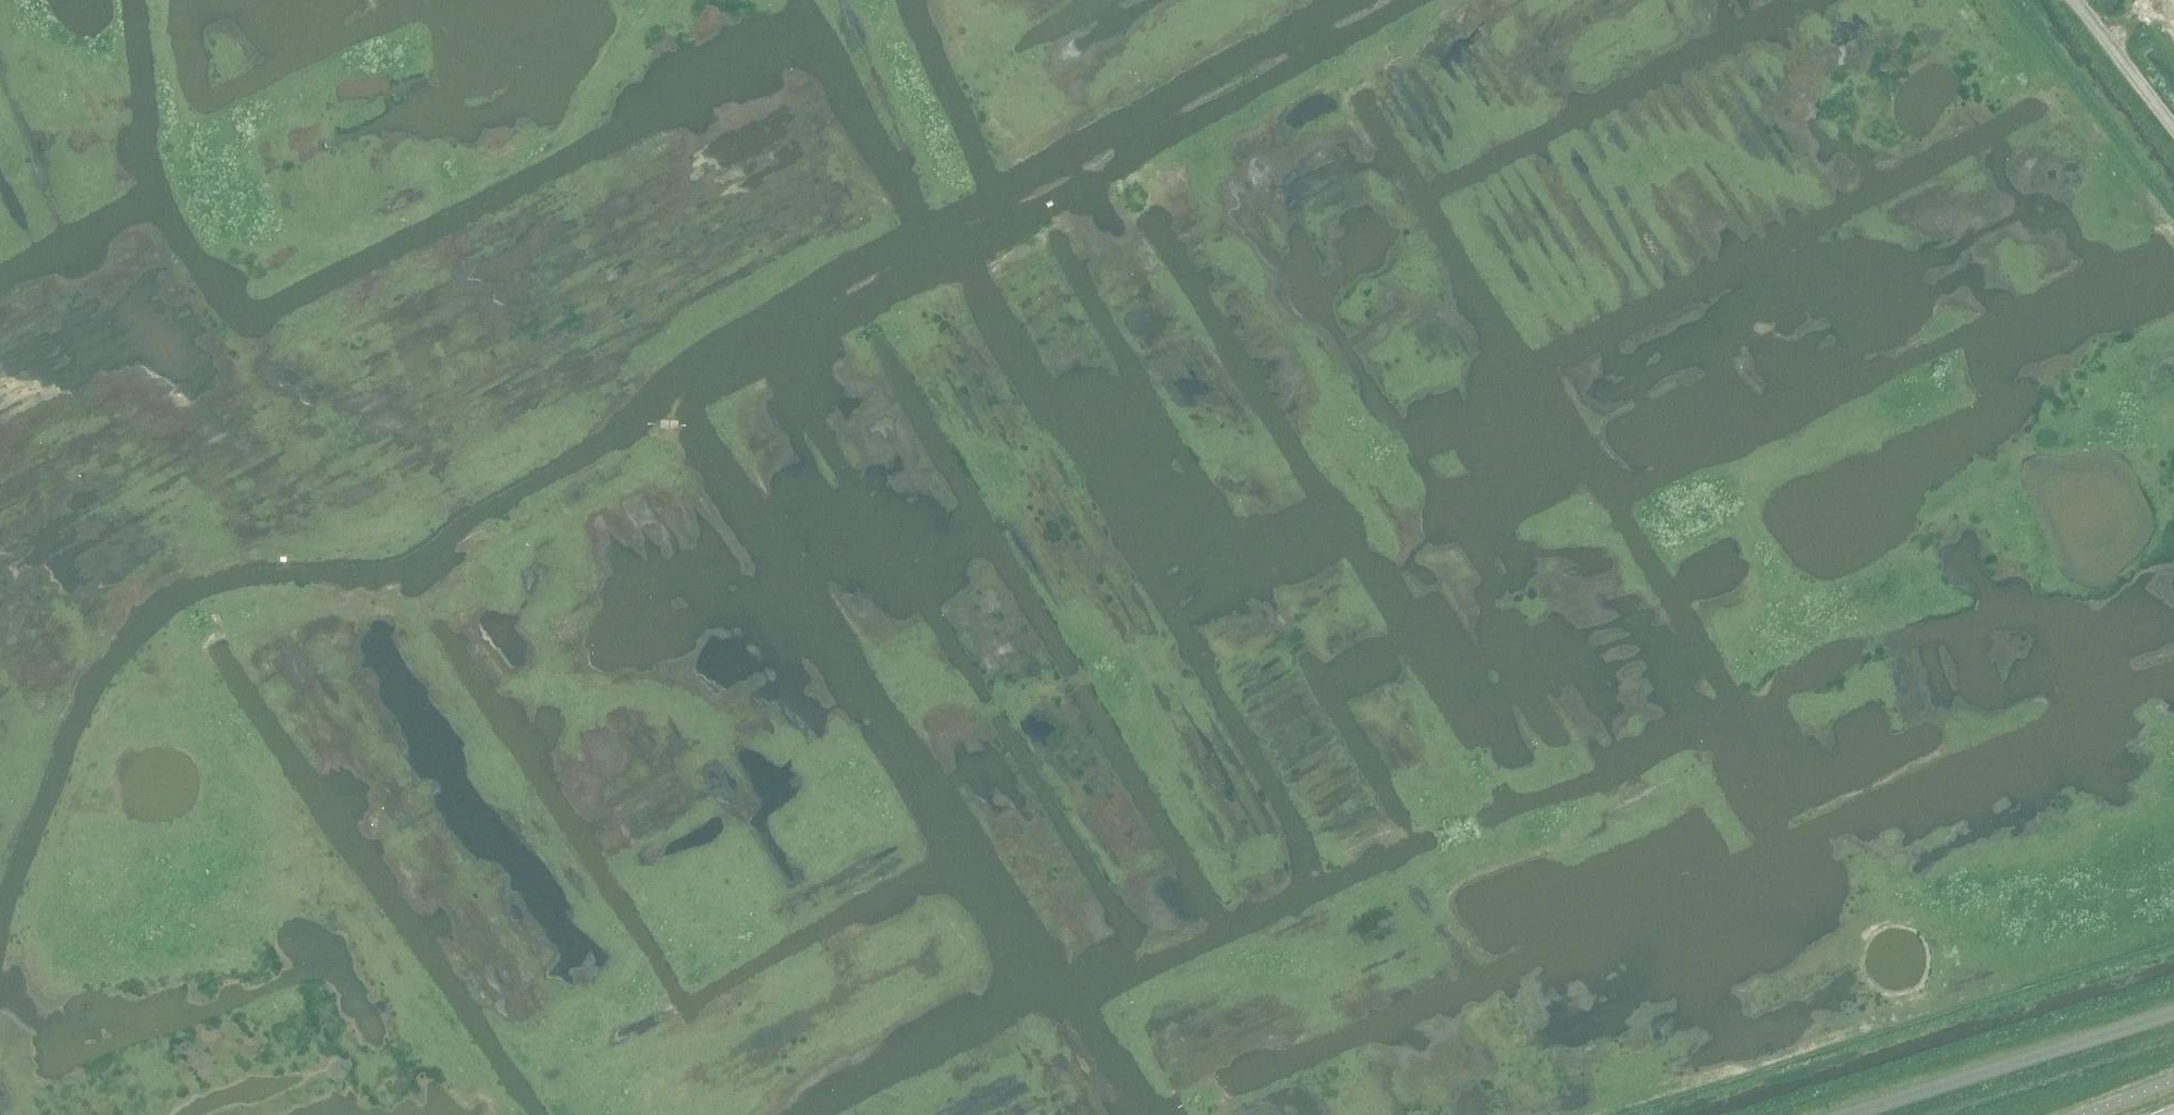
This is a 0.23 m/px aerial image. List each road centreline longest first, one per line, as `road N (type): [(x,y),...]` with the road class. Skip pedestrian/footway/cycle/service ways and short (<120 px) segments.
road 1 (unclassified): [(2173,1018),(1876,1114)]
road 2 (unclassified): [(2173,123),(2077,0)]

